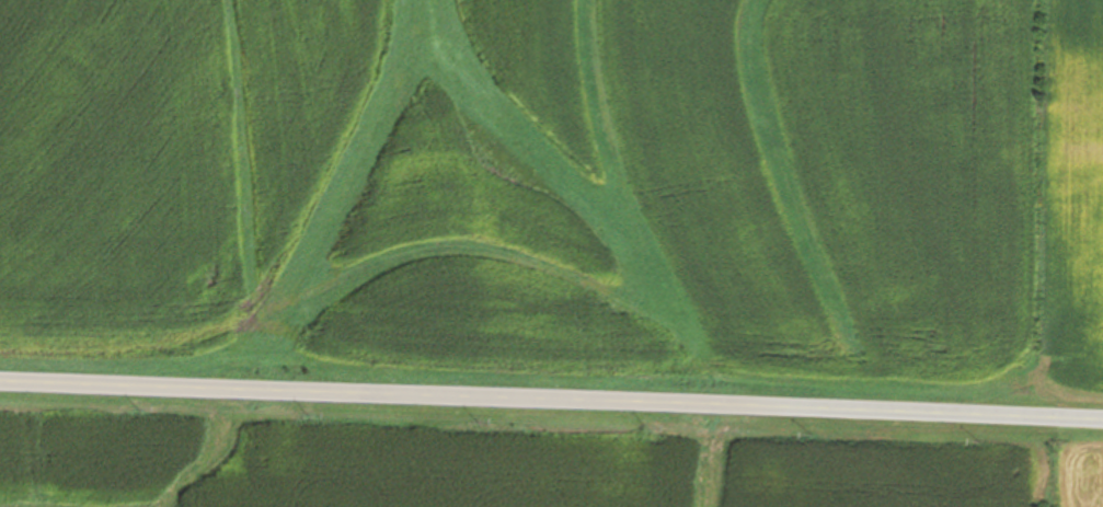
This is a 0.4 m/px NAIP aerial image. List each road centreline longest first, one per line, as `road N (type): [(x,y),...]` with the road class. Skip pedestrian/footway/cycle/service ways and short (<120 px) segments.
road 1 (secondary): [(1102,427),(0,386)]

